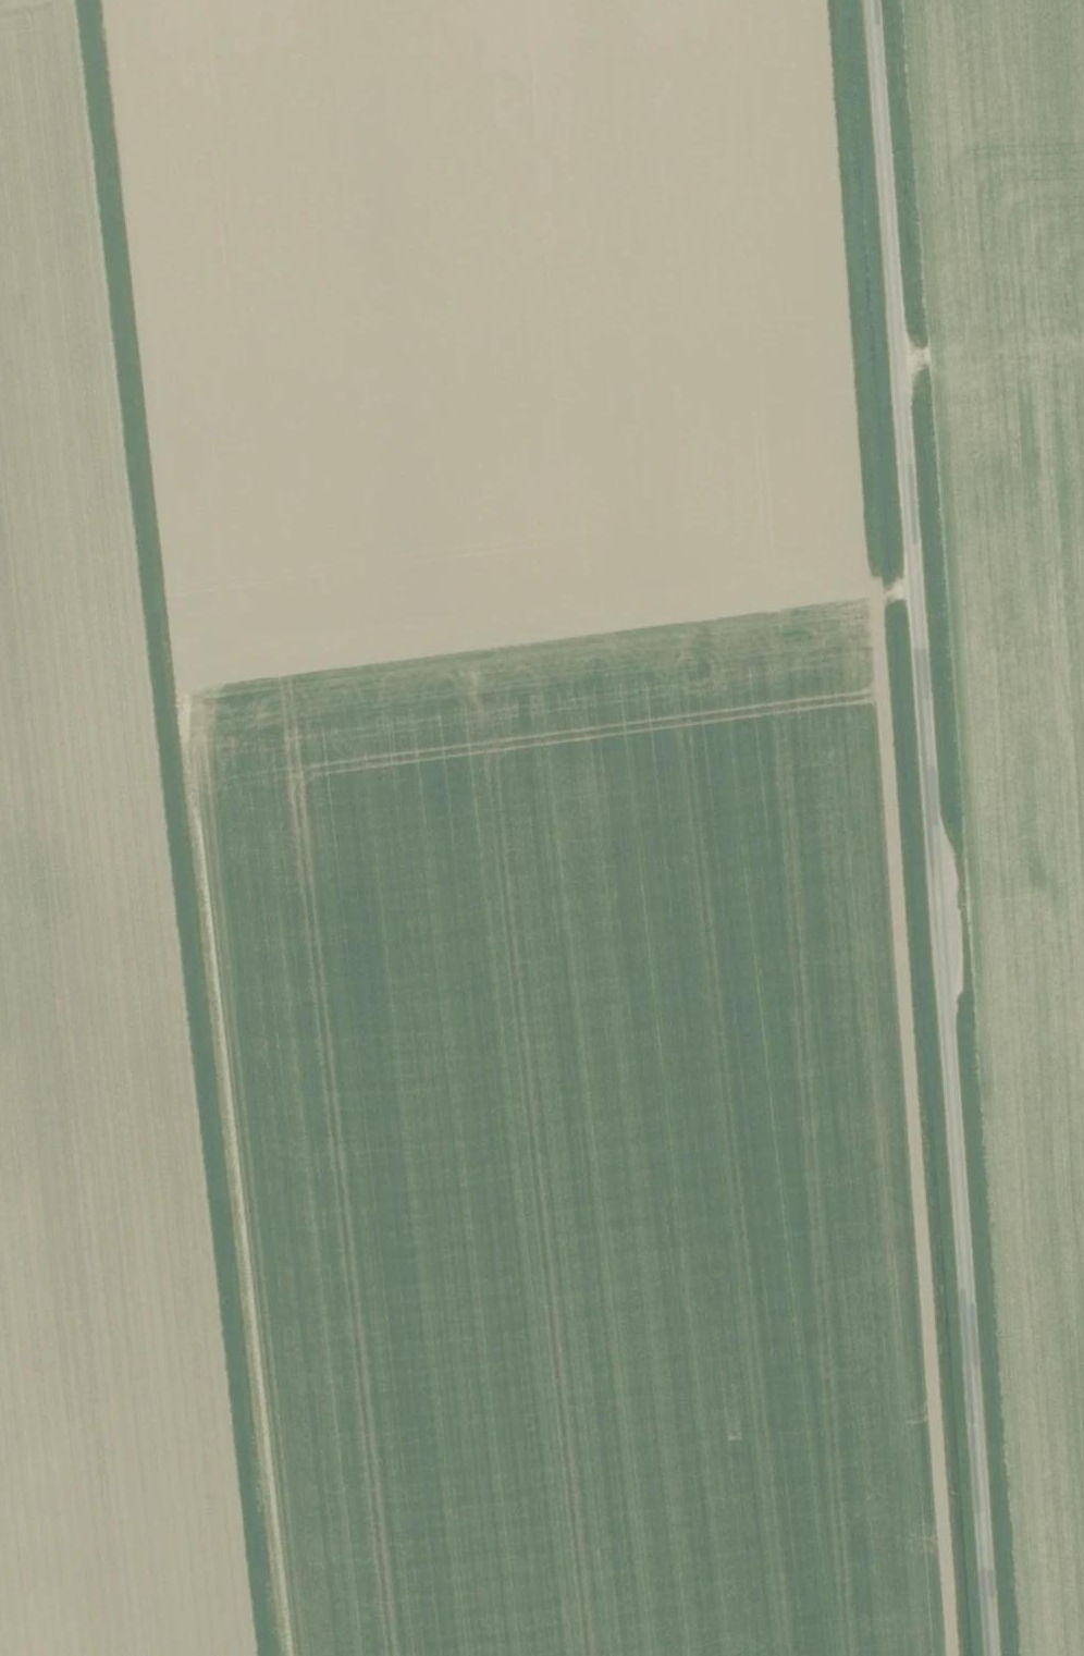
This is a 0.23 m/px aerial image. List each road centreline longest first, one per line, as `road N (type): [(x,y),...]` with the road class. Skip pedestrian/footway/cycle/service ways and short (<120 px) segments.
road 1 (unclassified): [(991,1655),(869,0)]

